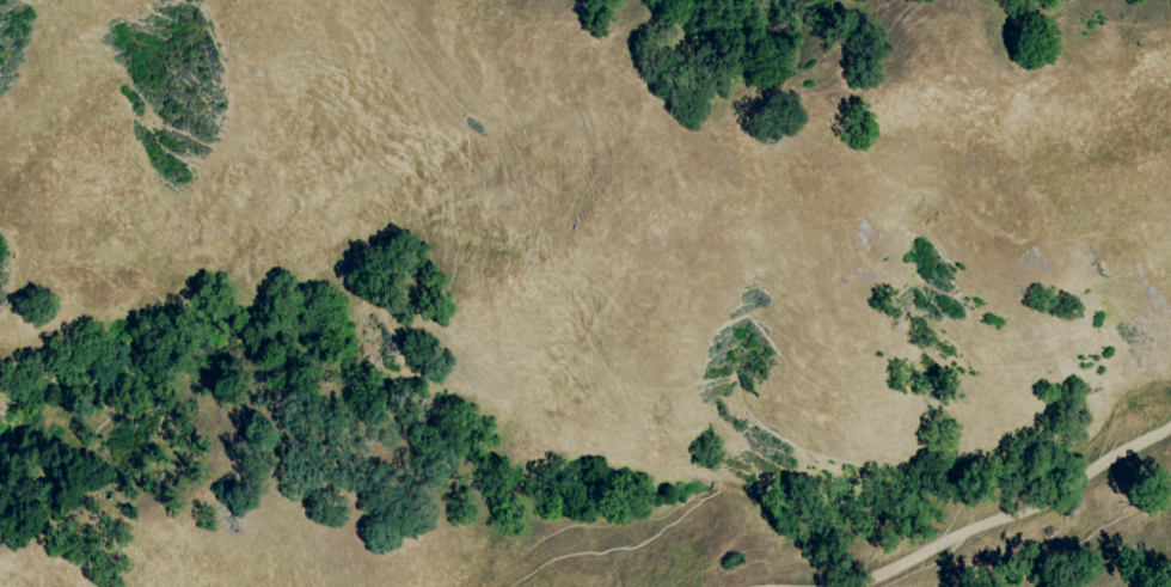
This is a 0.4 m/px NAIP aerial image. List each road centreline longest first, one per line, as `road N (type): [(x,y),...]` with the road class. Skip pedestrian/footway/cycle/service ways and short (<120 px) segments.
road 1 (residential): [(860,586),(1081,495),(1170,437)]

